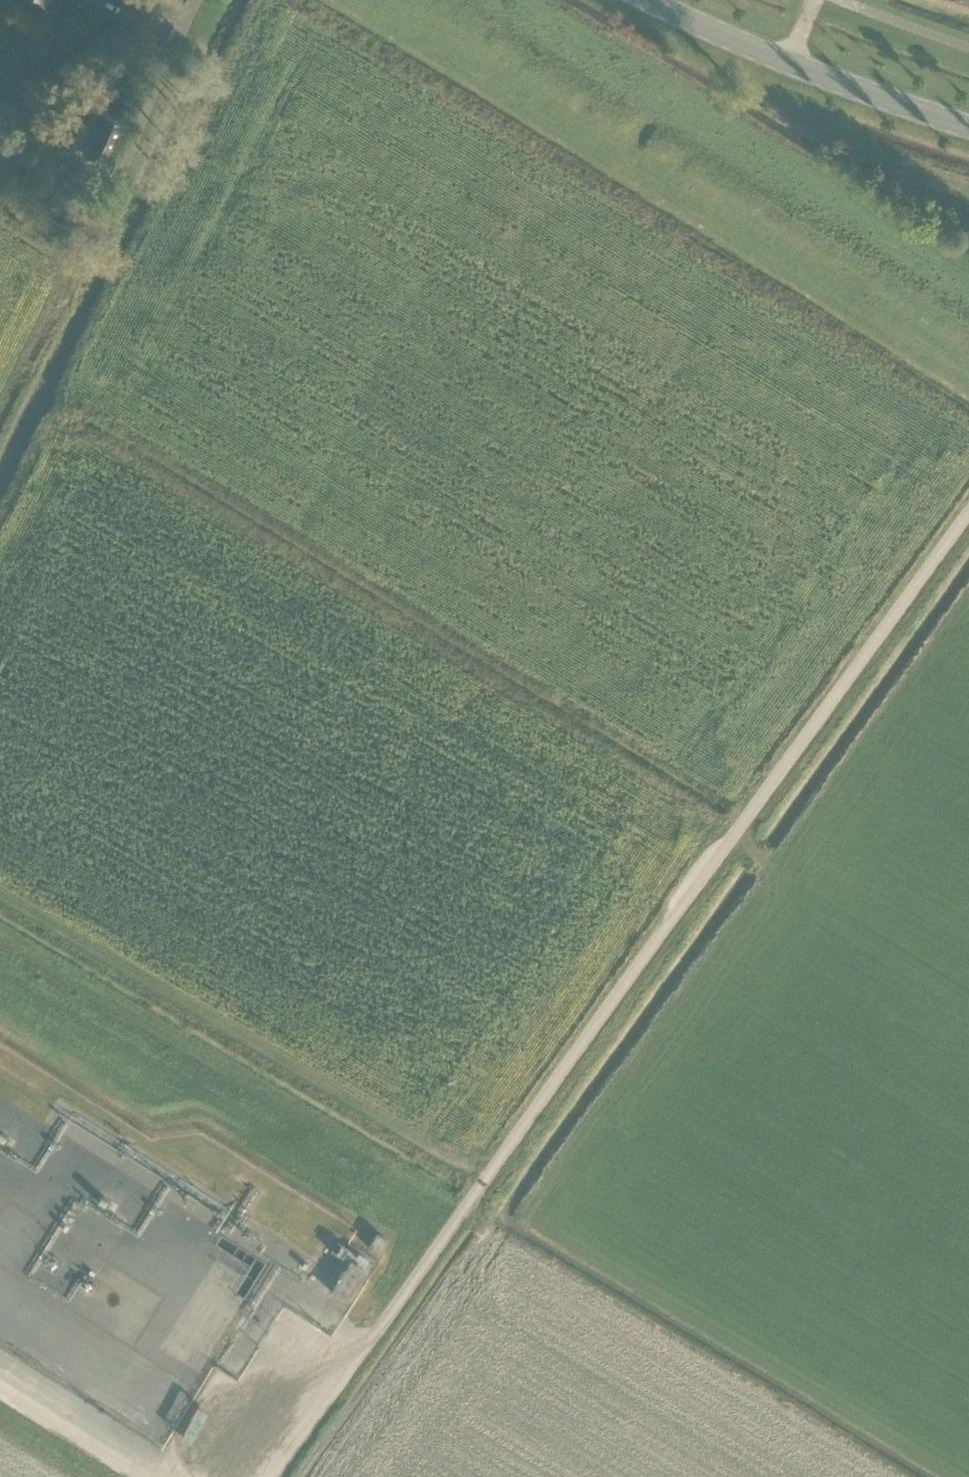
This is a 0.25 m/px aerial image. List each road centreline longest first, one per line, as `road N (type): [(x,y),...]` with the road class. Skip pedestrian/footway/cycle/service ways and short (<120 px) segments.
road 1 (primary): [(968,124),(793,63),(653,0)]

